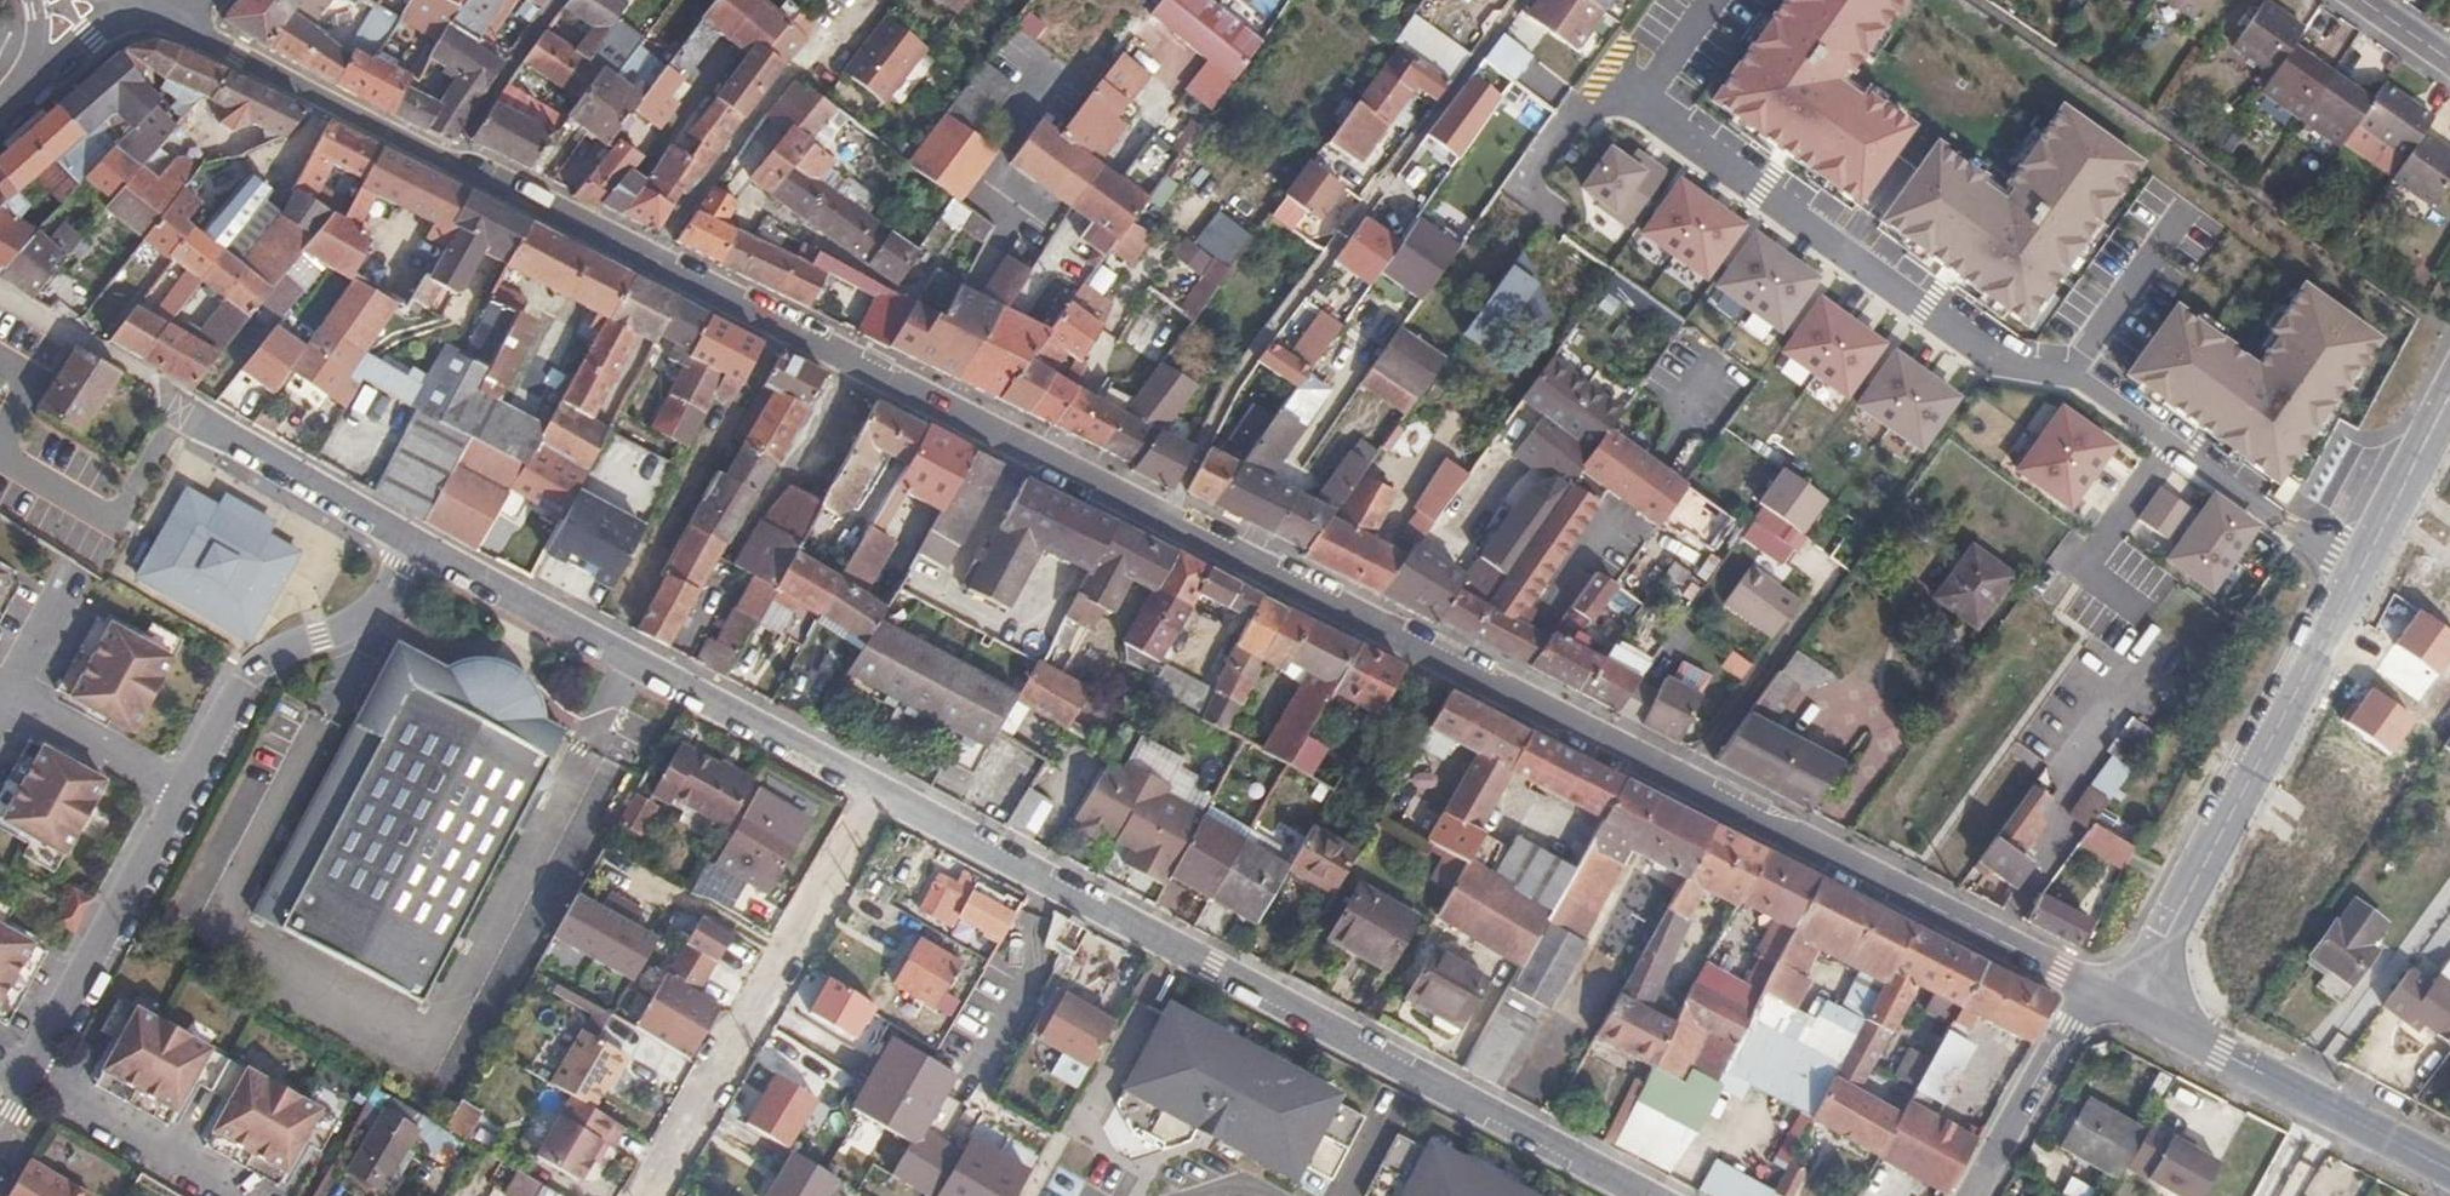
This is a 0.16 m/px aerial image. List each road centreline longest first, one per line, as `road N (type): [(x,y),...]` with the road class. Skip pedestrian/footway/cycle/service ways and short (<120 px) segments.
road 1 (tertiary): [(166,16),(869,363),(2091,995)]
road 2 (residential): [(1632,1195),(889,788)]
road 3 (residential): [(0,1122),(252,675),(300,645),(371,619),(407,539)]
road 4 (residential): [(2118,1008),(2449,393)]
road 5 (residential): [(889,788),(407,539)]
road 6 (residential): [(889,788),(654,1195)]
road 7 (tertiary): [(2118,1008),(2449,1174)]
road 8 (residential): [(0,473),(106,536),(180,401)]
road 9 (residential): [(407,539),(180,401)]
road 10 (residential): [(2091,995),(1968,1195)]
road 11 (tertiary): [(138,3),(92,34),(0,122)]
road 12 (tertiary): [(0,115),(41,35),(33,0)]
road 13 (residential): [(2449,70),(2350,0)]

